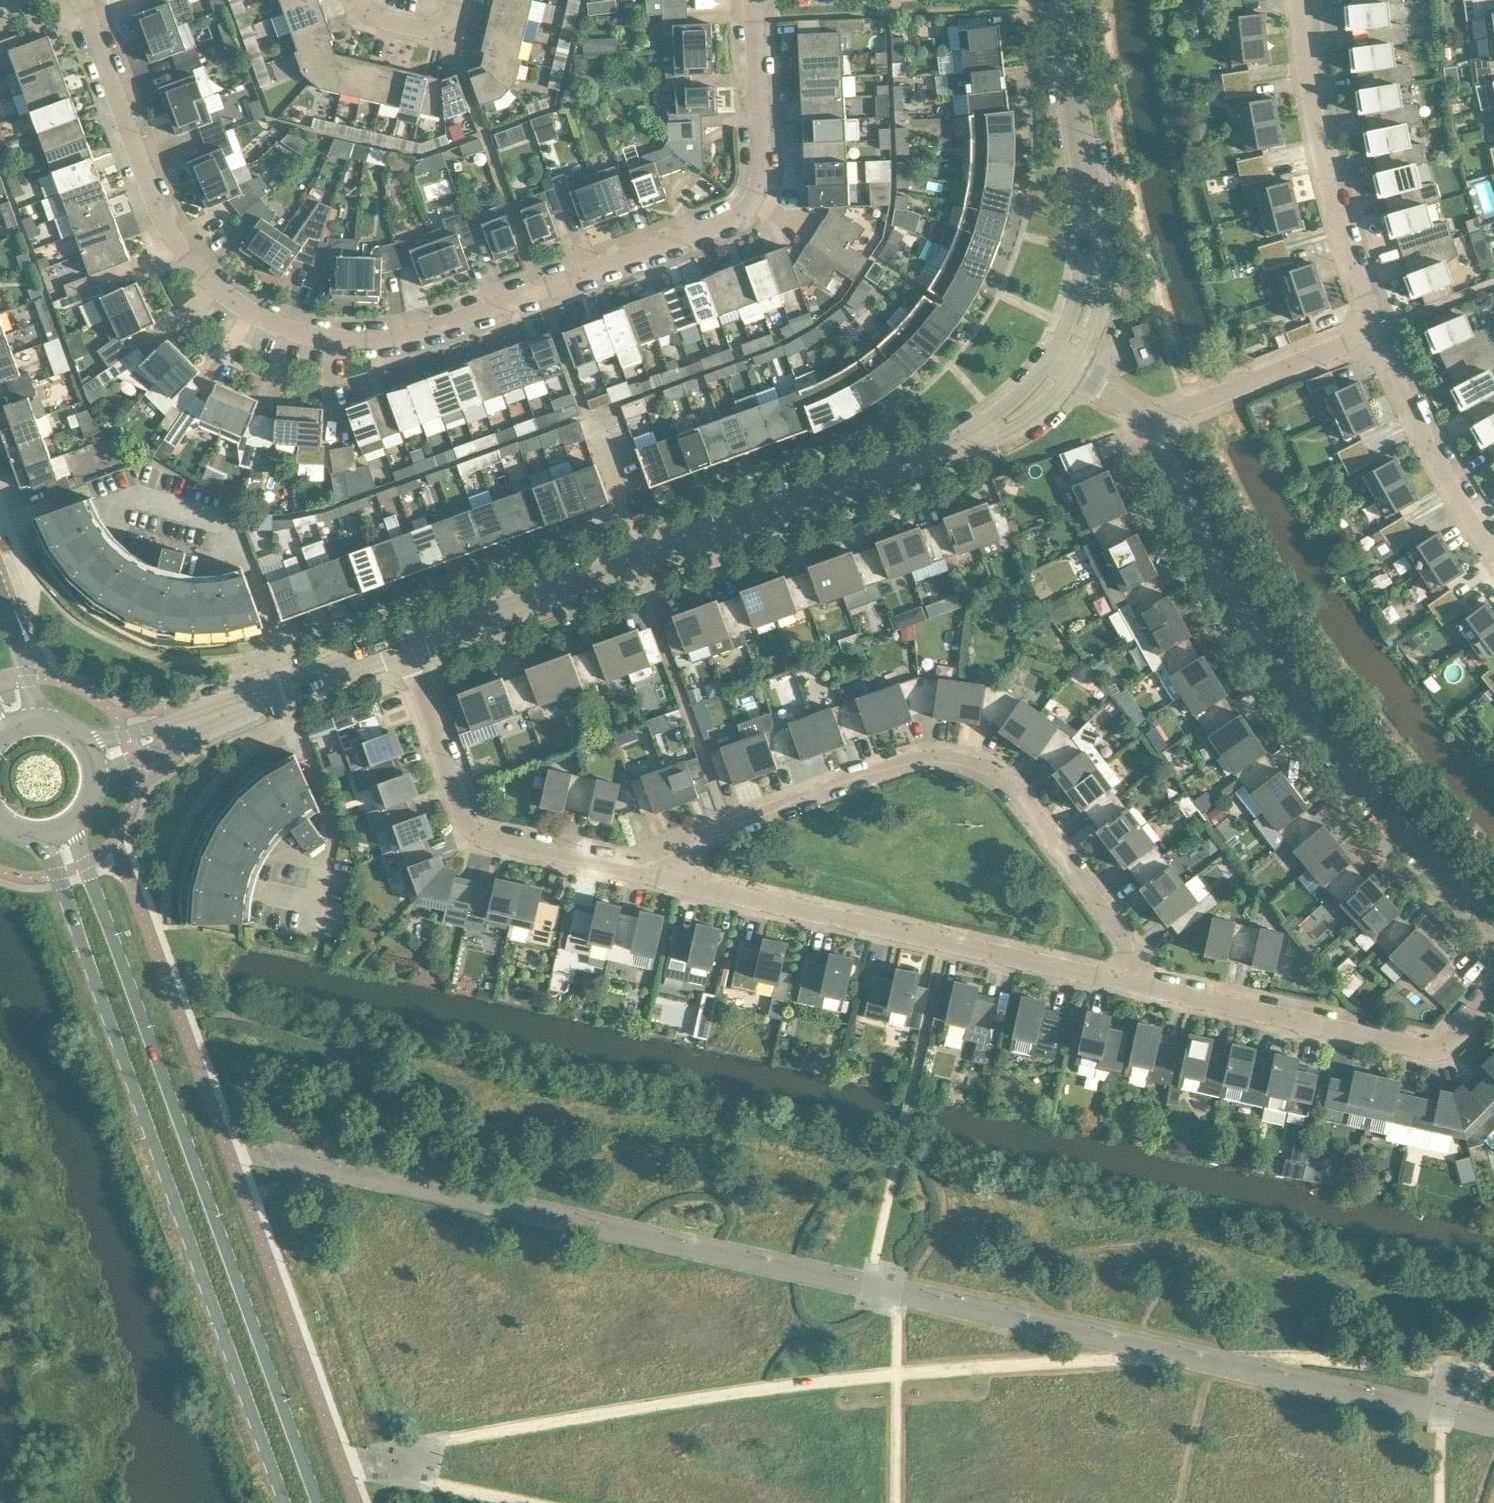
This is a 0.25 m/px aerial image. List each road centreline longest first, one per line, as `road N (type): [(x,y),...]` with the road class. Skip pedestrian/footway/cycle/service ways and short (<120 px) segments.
road 1 (residential): [(754,0),(761,160),(755,190),(732,220),(404,334),(331,337),(253,318),(192,268),(160,220),(82,0)]
road 2 (tertiary): [(318,1502),(71,821)]
road 3 (tertiary): [(42,832),(285,1502)]
road 4 (unclassified): [(989,431),(914,467),(403,646)]
road 5 (residential): [(1125,982),(1130,954),(1120,931),(1016,794),(991,771),(954,756),(916,758),(705,834),(687,885)]
road 6 (residential): [(1493,919),(1371,792),(1280,662),(1203,537),(1148,421)]
road 7 (residential): [(1125,982),(687,885)]
road 8 (residential): [(687,885),(476,832),(403,646)]
road 9 (residential): [(1493,987),(1446,1043),(1422,1049),(1125,982)]
road 10 (residential): [(1376,335),(1319,130),(1301,0)]
road 11 (residential): [(1493,557),(1447,490),(1376,335)]
road 12 (unclassified): [(403,646),(169,731)]
road 13 (residential): [(1148,421),(1376,335)]
road 14 (unclassified): [(1063,0),(1096,228)]
road 15 (unclassified): [(1071,376),(1101,303),(1096,228)]
road 16 (unclassified): [(1096,228),(1079,299),(1050,363)]
road 17 (tertiary): [(43,720),(0,591)]
road 18 (residential): [(455,0),(445,22),(430,30),(368,15),(355,0)]

